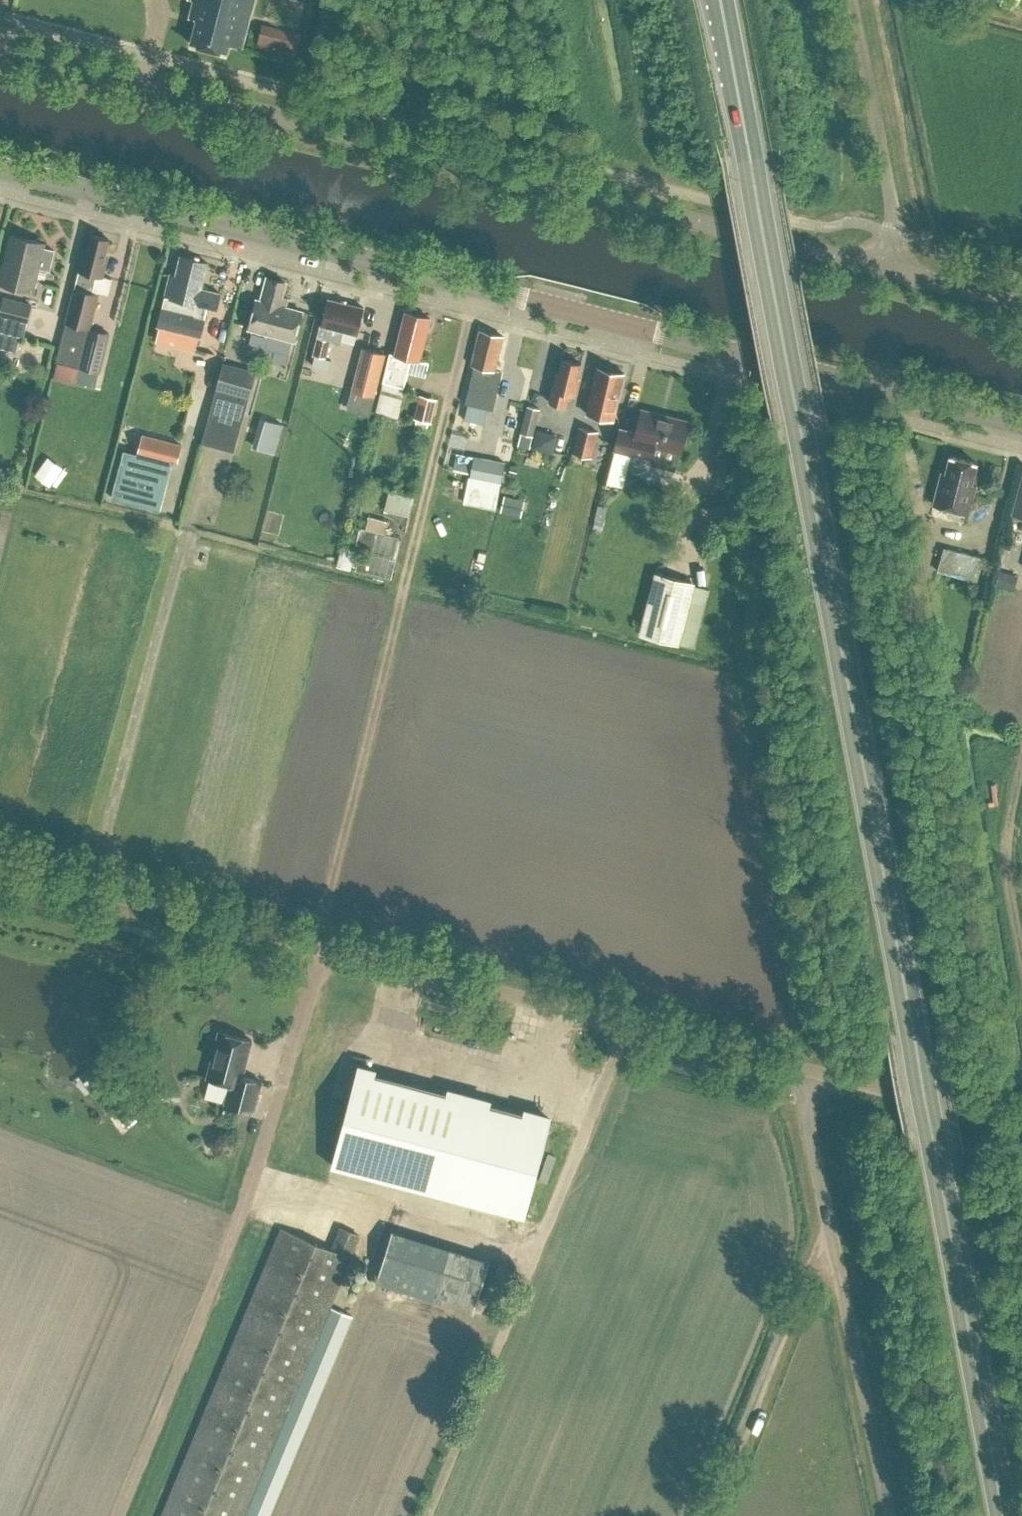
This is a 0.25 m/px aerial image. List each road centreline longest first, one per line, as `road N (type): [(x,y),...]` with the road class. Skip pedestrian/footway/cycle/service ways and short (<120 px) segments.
road 1 (trunk): [(1004,1515),(722,0)]
road 2 (secondary): [(1021,419),(0,164)]
road 3 (unclassified): [(881,268),(0,43)]
road 4 (unclassified): [(798,1067),(0,863)]
road 5 (track): [(323,945),(323,916),(477,285)]
road 6 (unclassified): [(890,1515),(798,1067)]
road 7 (track): [(836,1248),(813,1262),(710,1515)]
road 8 (unclassified): [(881,268),(892,229),(889,193),(850,0)]
road 9 (unclassified): [(1021,1121),(798,1067)]
road 10 (unclassified): [(1021,303),(881,268)]

